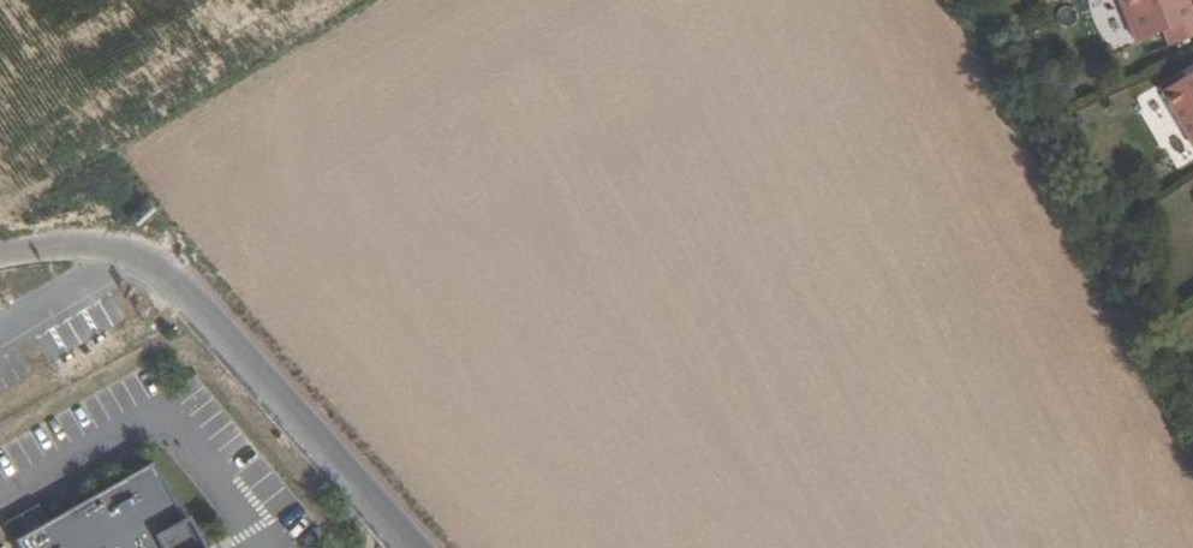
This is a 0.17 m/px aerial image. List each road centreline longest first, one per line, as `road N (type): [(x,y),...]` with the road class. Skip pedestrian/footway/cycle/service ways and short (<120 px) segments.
road 1 (residential): [(0,258),(84,250),(125,255),(173,277),(409,547)]

